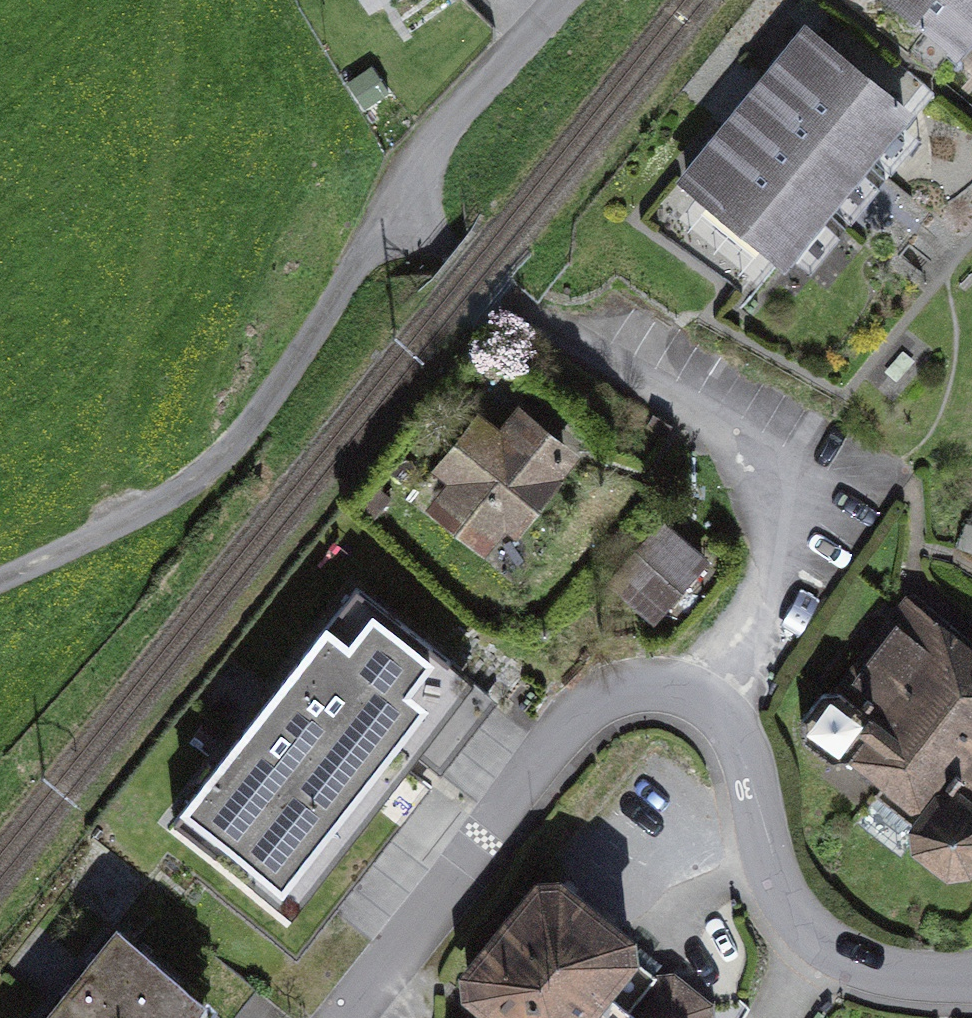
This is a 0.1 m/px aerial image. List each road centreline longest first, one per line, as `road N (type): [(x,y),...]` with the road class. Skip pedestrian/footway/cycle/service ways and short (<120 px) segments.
road 1 (residential): [(420,211),(446,249),(729,434),(772,499),(781,554),(772,603),(709,703)]
road 2 (residential): [(0,574),(196,479),(260,425),(374,246),(420,211)]
road 3 (residential): [(709,703),(691,691),(641,691),(597,705),(570,727),(337,1017)]
road 4 (residential): [(971,981),(888,974),(794,925),(775,896),(746,754),(709,703)]
road 5 (residential): [(567,0),(442,137),(422,178),(420,211)]

